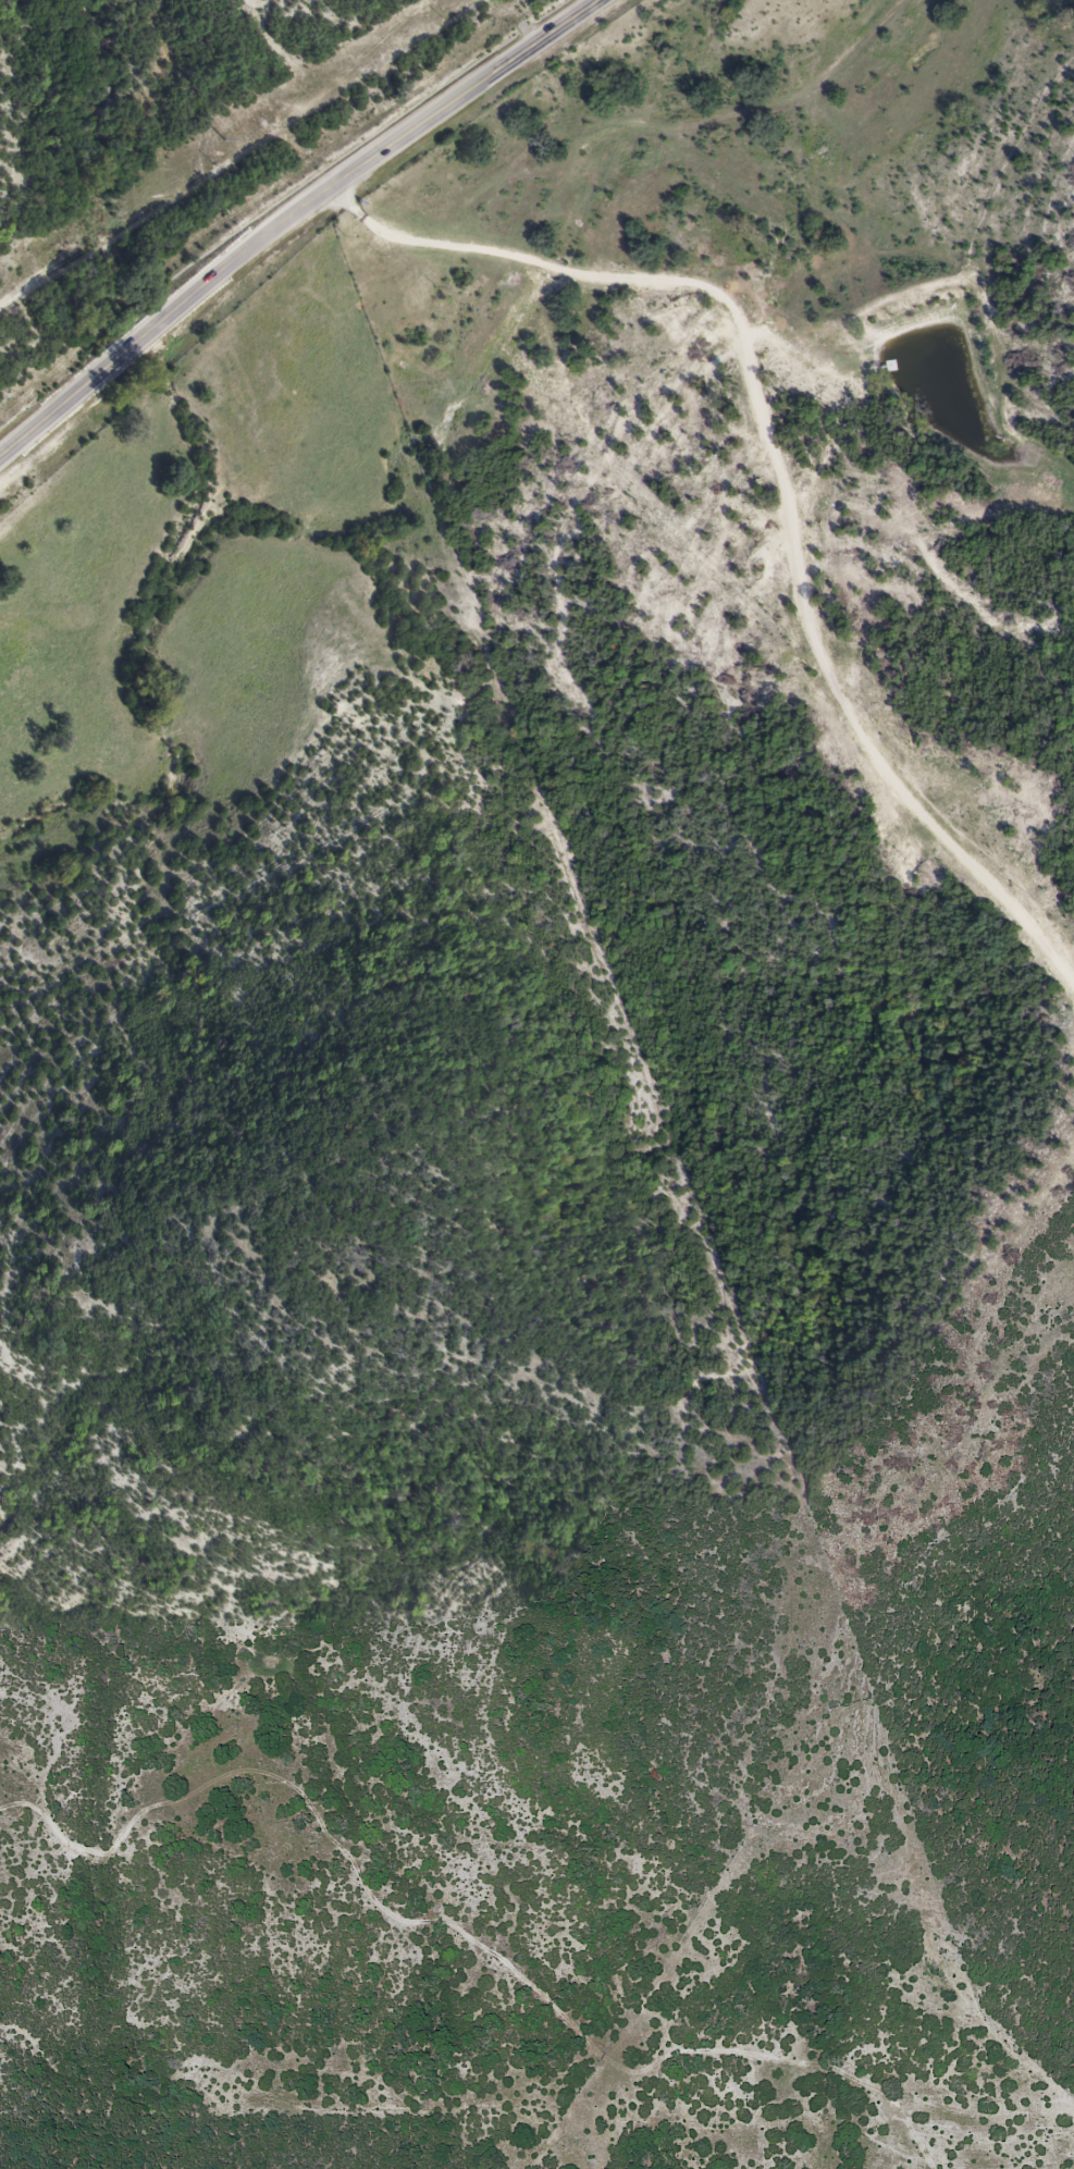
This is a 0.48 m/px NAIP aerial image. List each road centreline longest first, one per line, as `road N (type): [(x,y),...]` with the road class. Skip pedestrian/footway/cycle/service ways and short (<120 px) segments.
road 1 (primary): [(0,463),(252,246),(606,0)]

